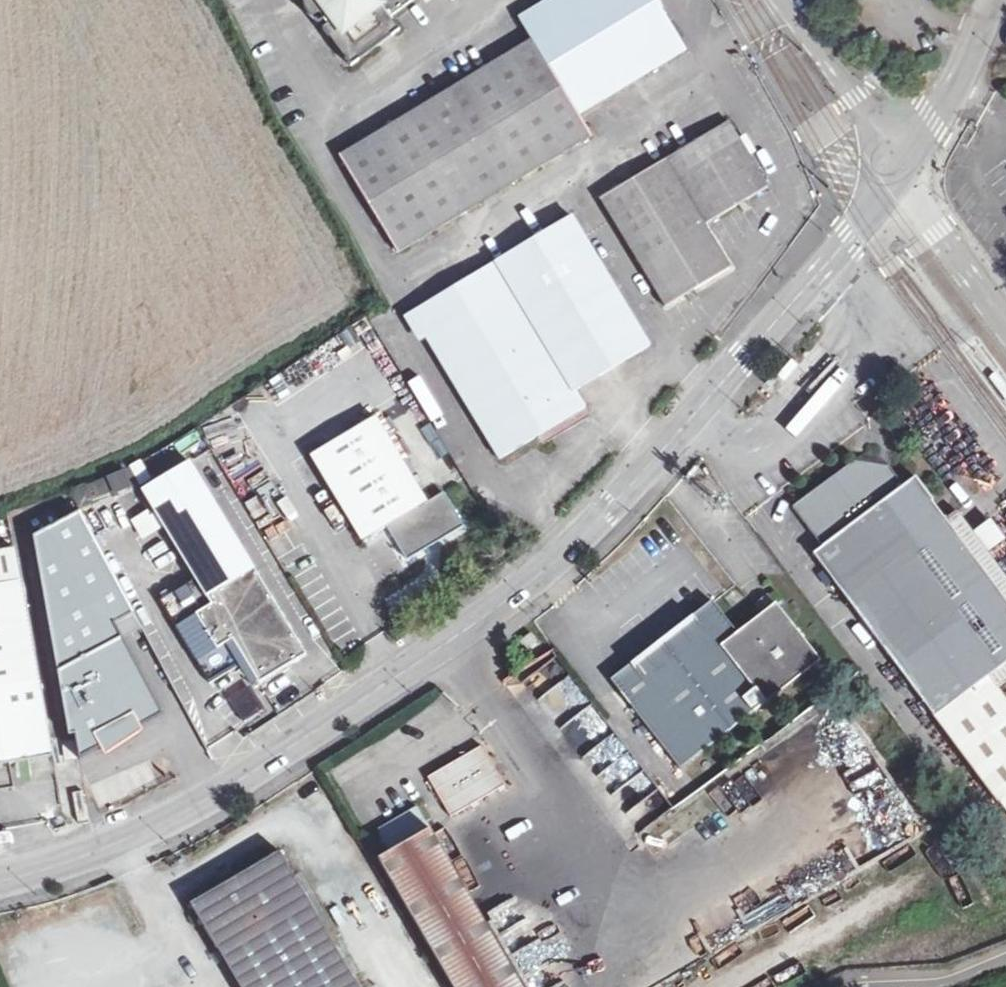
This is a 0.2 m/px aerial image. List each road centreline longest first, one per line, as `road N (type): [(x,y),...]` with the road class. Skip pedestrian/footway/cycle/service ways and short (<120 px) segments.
road 1 (unclassified): [(0,884),(214,801),(513,597),(691,421),(900,166)]
road 2 (unclassified): [(777,0),(900,166)]
road 3 (unclassified): [(900,166),(968,77),(1000,0)]
road 4 (unclassified): [(1005,310),(900,166)]

